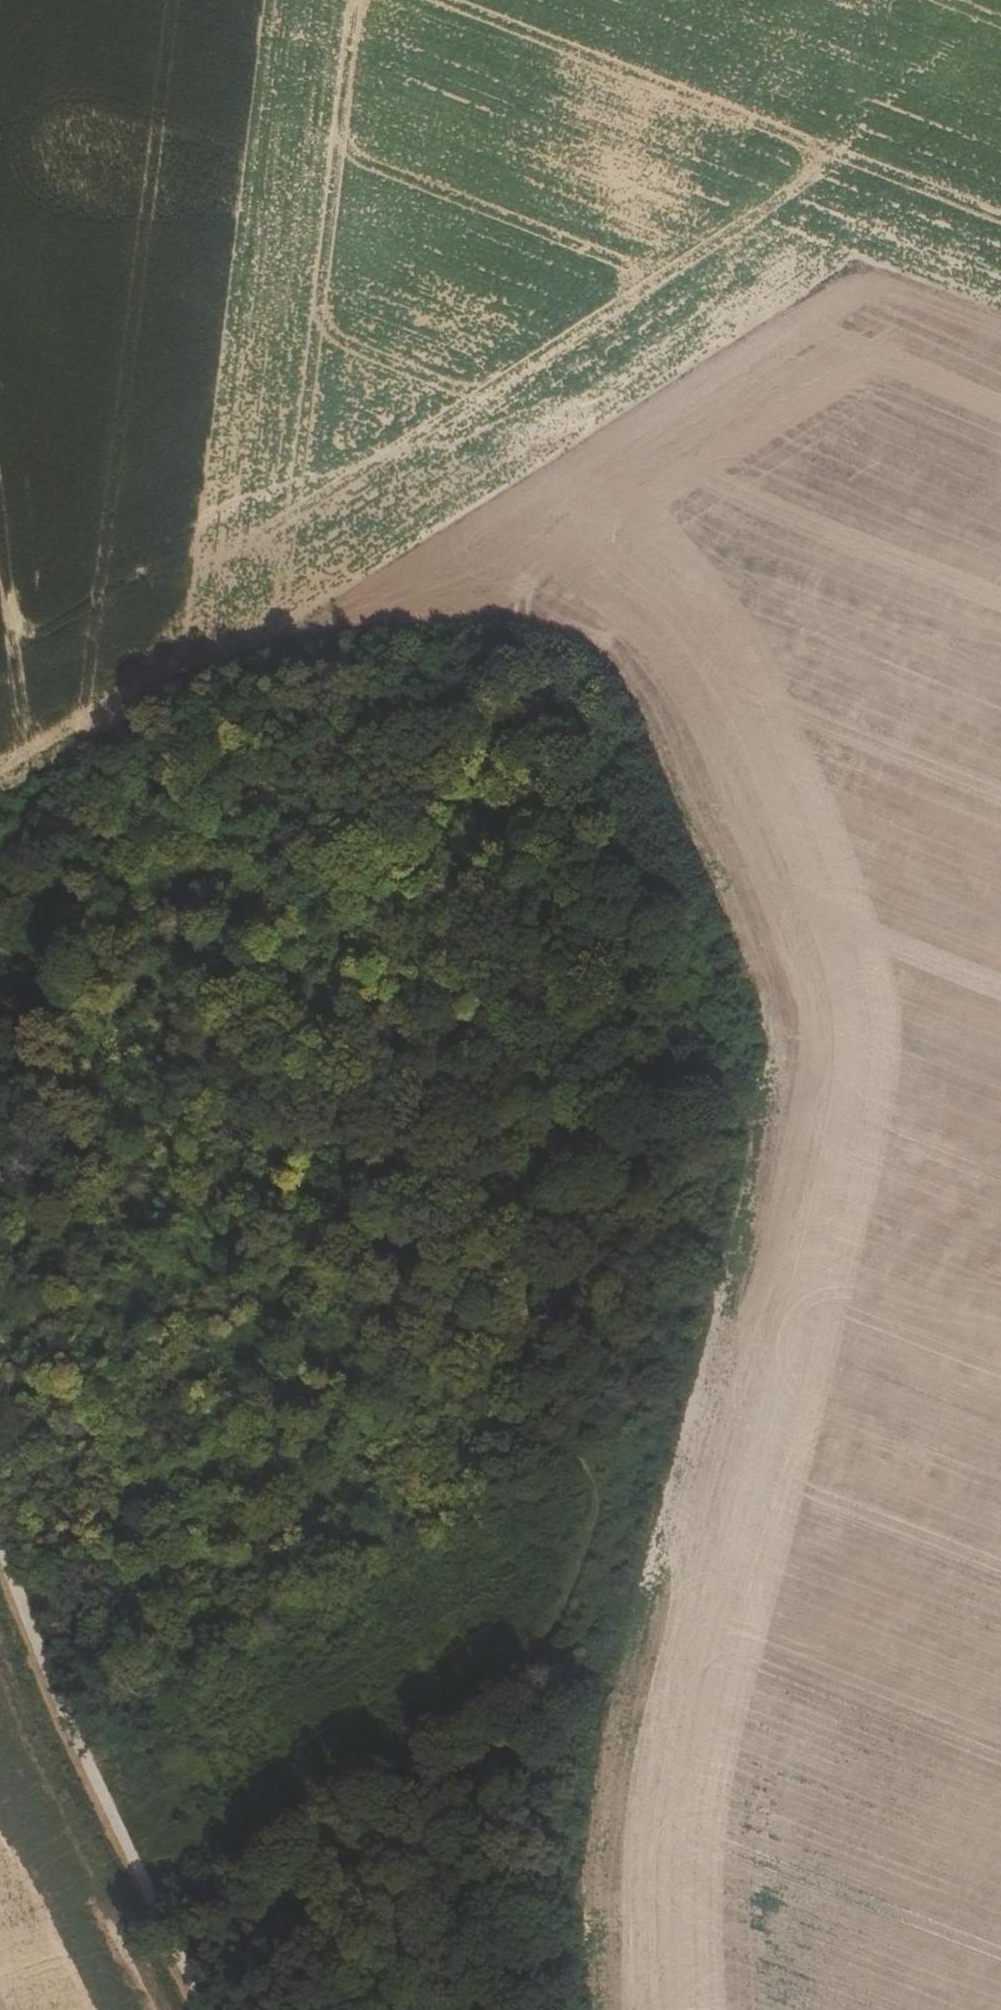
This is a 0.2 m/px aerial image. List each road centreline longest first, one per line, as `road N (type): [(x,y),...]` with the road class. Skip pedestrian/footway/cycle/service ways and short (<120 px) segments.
road 1 (track): [(0,1521),(42,1662),(200,2009)]

